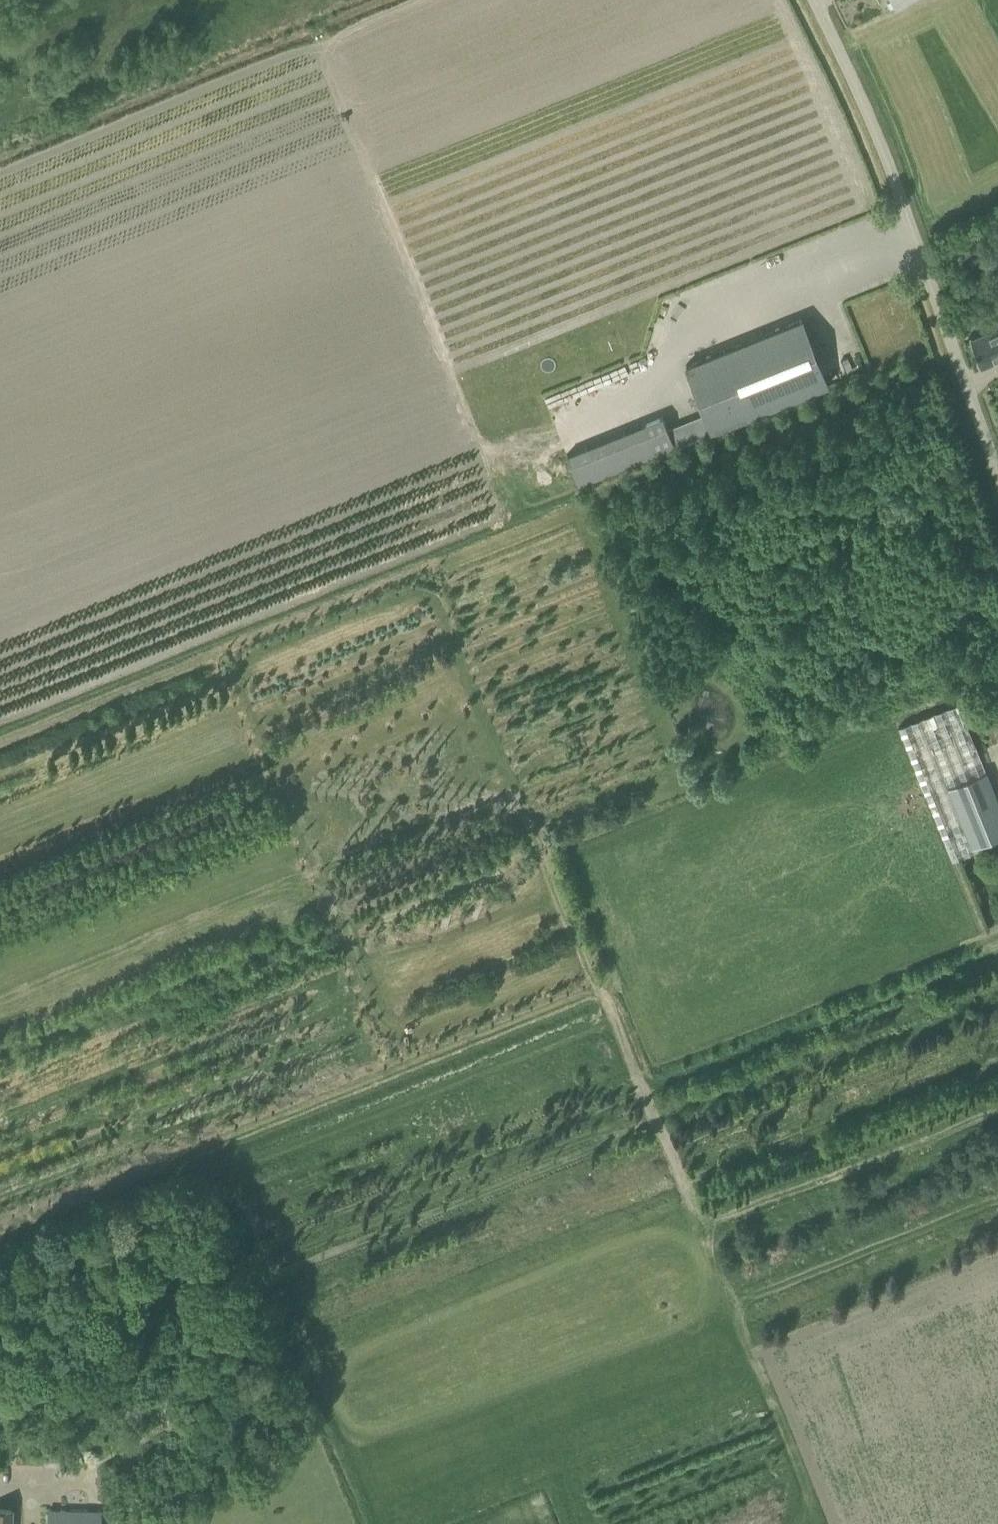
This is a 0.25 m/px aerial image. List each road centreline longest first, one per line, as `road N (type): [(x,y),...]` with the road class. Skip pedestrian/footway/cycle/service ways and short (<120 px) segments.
road 1 (unclassified): [(997,492),(920,259),(809,0)]

